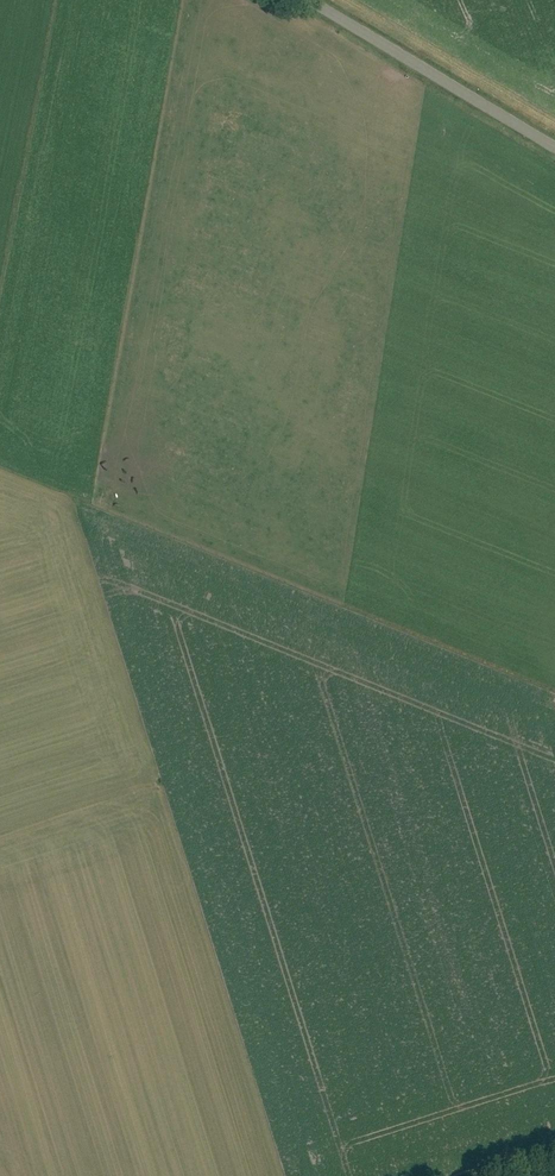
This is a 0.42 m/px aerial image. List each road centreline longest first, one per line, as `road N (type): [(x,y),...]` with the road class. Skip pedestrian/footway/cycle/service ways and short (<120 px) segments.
road 1 (unclassified): [(554,147),(310,0)]

